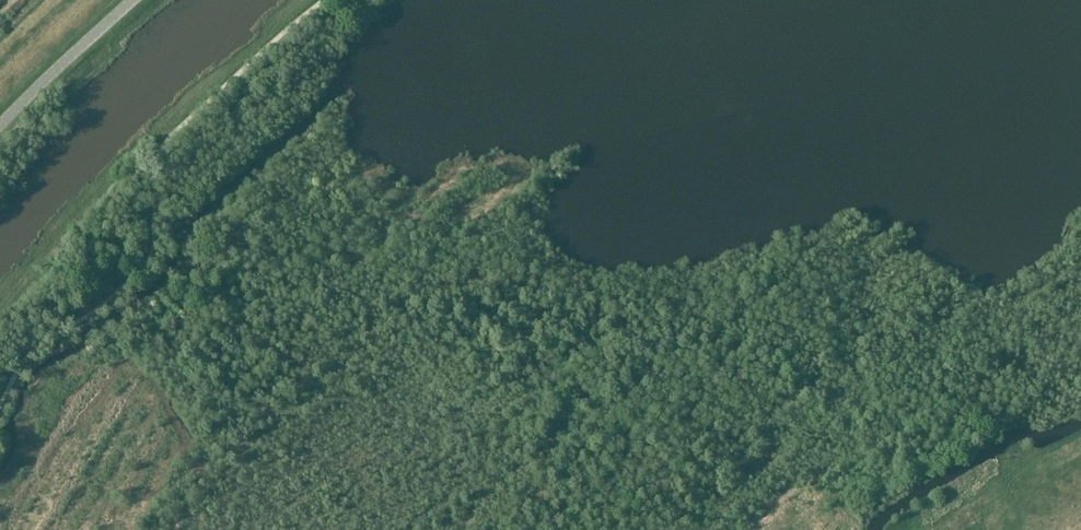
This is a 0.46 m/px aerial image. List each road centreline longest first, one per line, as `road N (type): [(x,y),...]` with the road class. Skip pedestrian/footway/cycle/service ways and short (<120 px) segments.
road 1 (tertiary): [(0,127),(134,0)]

